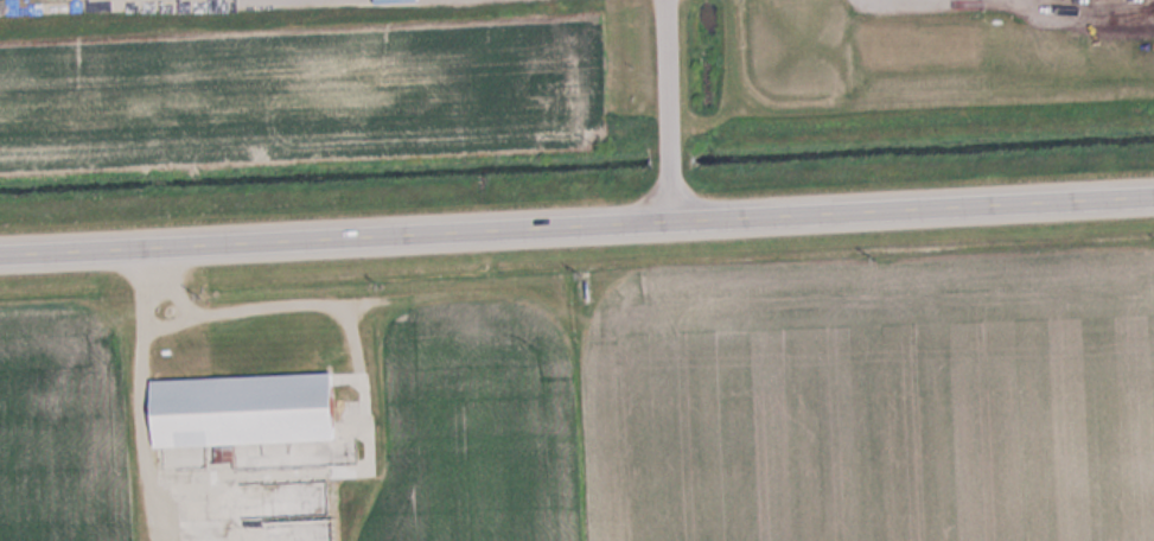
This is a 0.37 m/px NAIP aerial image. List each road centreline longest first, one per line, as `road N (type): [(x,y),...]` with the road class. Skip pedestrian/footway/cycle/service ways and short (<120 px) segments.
road 1 (primary): [(0,247),(1153,198)]

